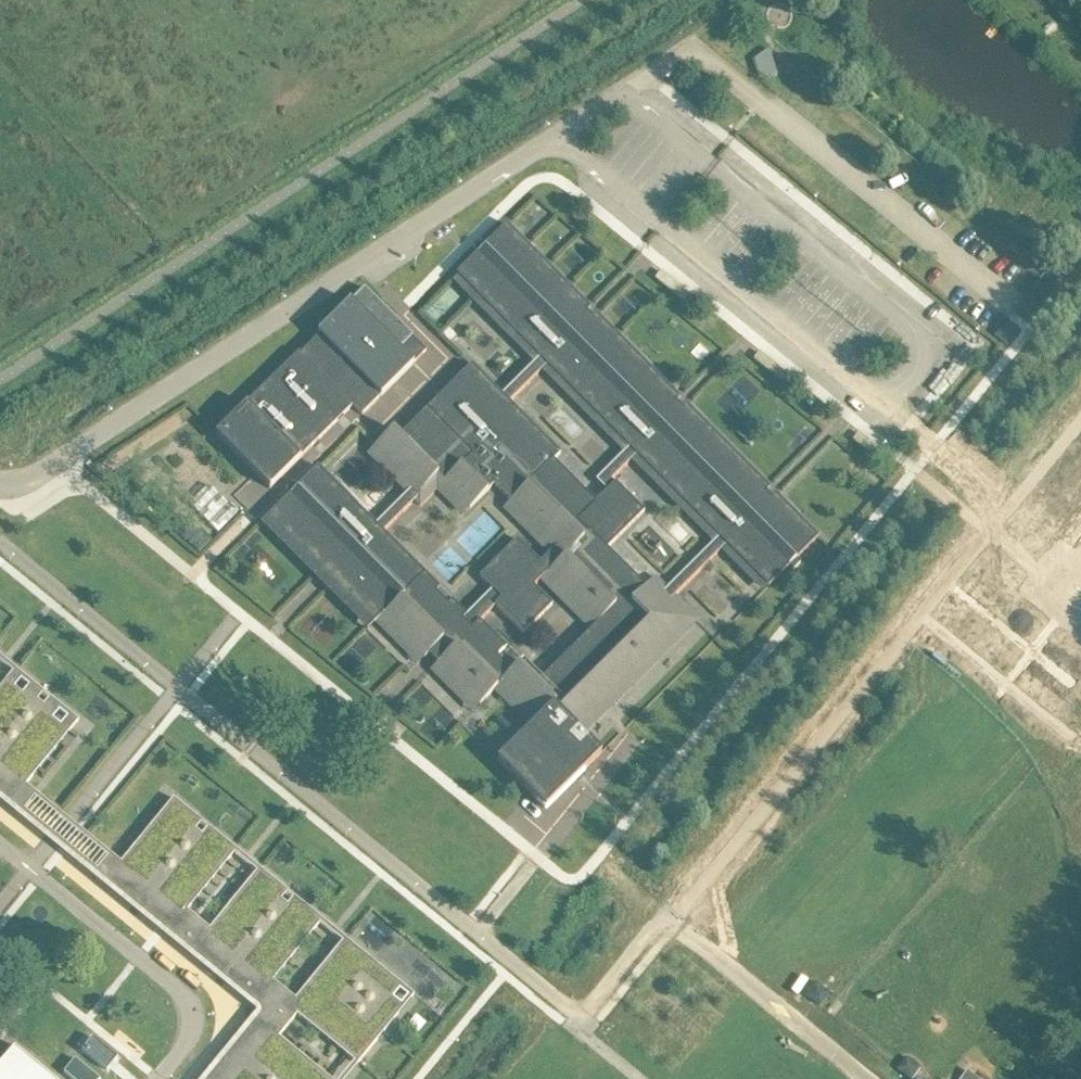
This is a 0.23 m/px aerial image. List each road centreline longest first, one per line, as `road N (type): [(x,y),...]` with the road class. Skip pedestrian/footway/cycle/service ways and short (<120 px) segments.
road 1 (unclassified): [(556,138),(50,468),(0,483)]
road 2 (residential): [(154,1078),(189,1034),(187,998),(0,843)]

